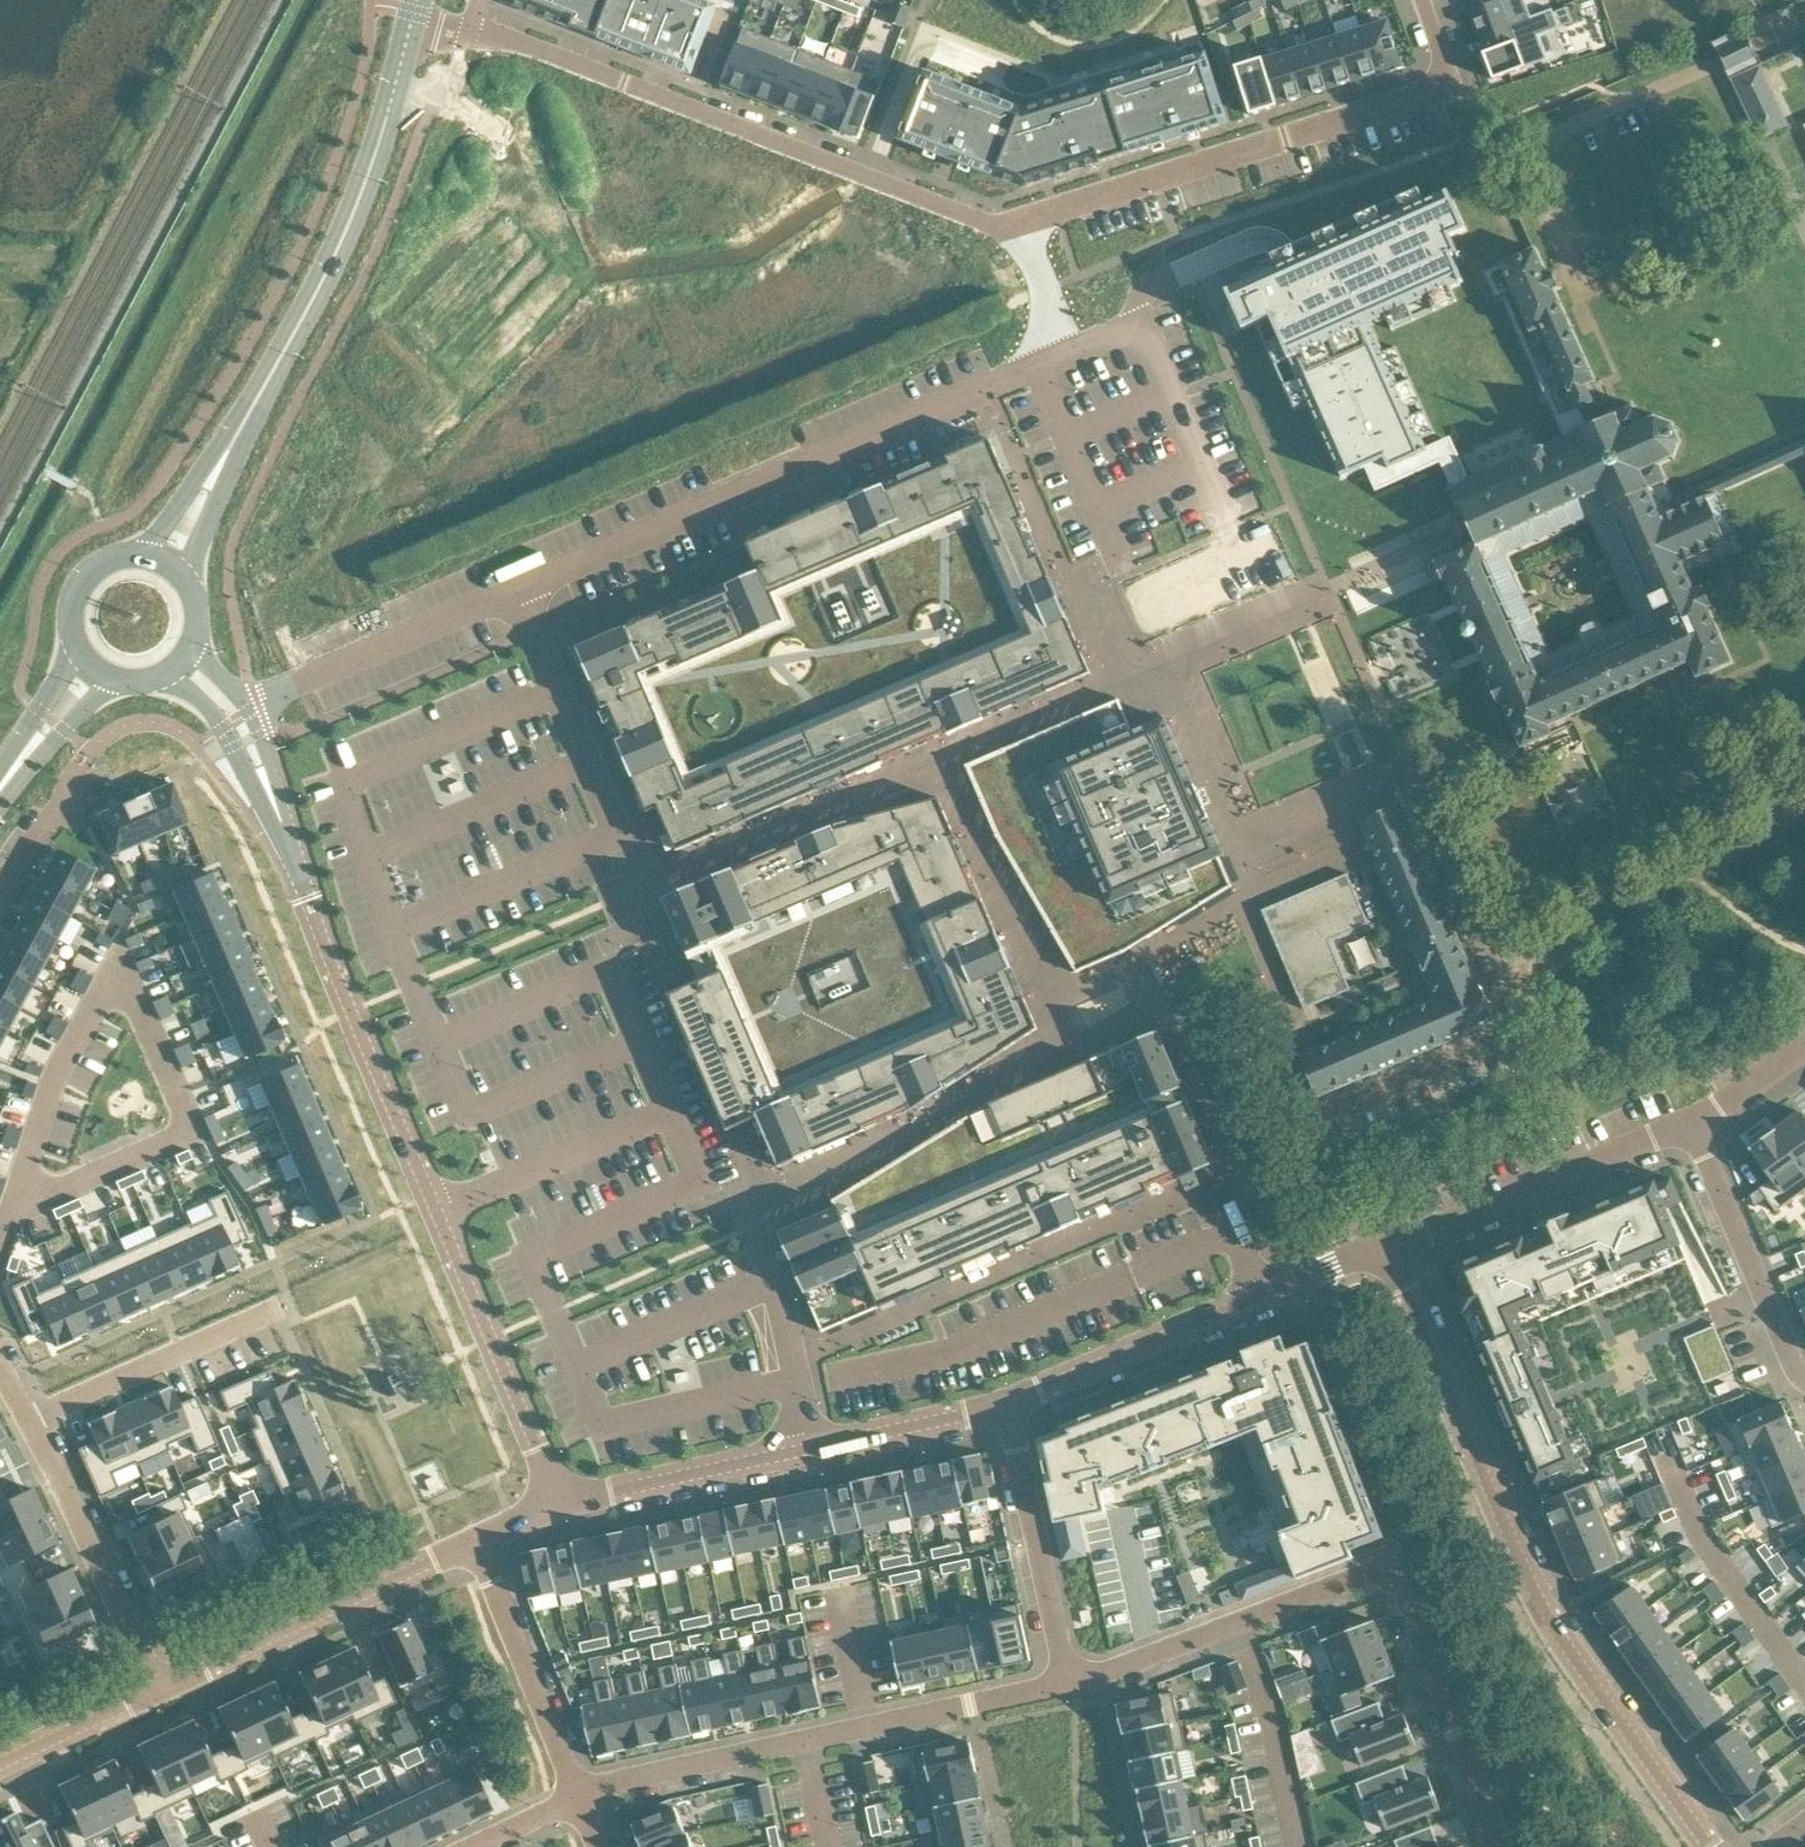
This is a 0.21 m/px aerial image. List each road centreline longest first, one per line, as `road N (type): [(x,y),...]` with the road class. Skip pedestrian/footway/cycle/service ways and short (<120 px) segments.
road 1 (residential): [(471,31),(992,225),(1427,95),(1443,76),(1422,0)]
road 2 (unclassified): [(556,1502),(268,789)]
road 3 (residential): [(1712,1846),(1546,1610),(1388,1246)]
road 4 (residential): [(1500,1846),(1394,1564),(1069,1681)]
road 5 (residential): [(1069,1681),(579,1796)]
road 6 (tertiary): [(231,449),(361,193),(409,24)]
road 7 (residential): [(556,1502),(1008,1403)]
road 8 (residential): [(1008,1403),(1388,1246)]
road 9 (residential): [(1804,809),(1488,963)]
road 10 (residential): [(159,1688),(473,1541)]
road 11 (residential): [(1388,1246),(1691,1120)]
road 12 (residential): [(159,1688),(28,1419)]
road 13 (residential): [(1008,1403),(1069,1681)]
road 14 (residential): [(1691,1120),(1804,1378)]
road 15 (residential): [(473,1541),(579,1796)]
road 16 (residential): [(278,1307),(28,1419)]
road 17 (residential): [(1715,63),(1757,153),(1772,147),(1804,221)]
road 18 (residential): [(0,1763),(159,1688)]
road 19 (unclassified): [(268,789),(262,743),(198,644)]
road 20 (tertiary): [(146,547),(120,548),(79,576),(68,599),(75,649)]
road 21 (unclassified): [(172,674),(202,698),(268,789)]
road 22 (residential): [(77,766),(0,885)]
road 23 (residential): [(1691,1120),(1804,1046)]
road 24 (tertiary): [(231,449),(190,485),(146,547)]
road 25 (tertiary): [(184,566),(231,449)]
road 26 (tertiary): [(75,649),(22,758)]

